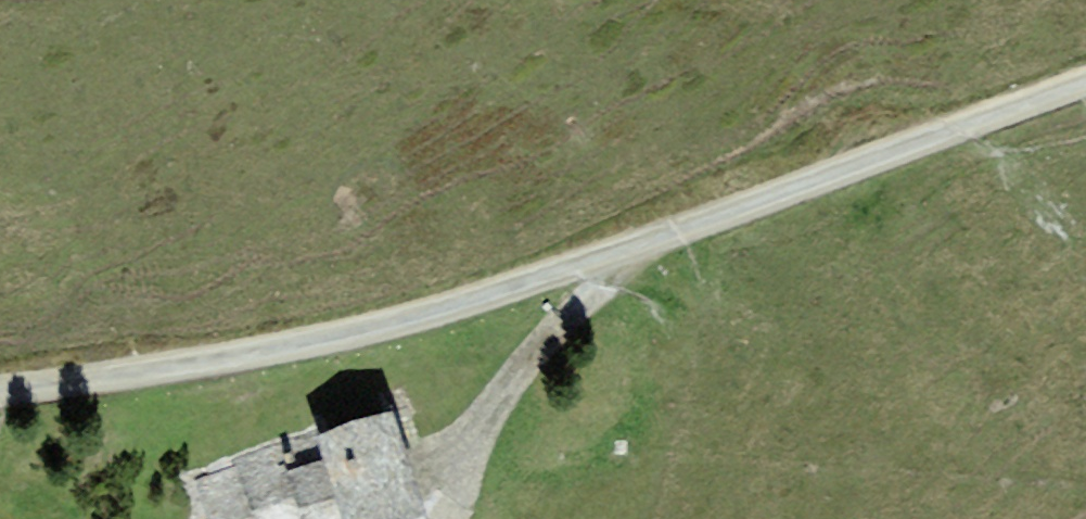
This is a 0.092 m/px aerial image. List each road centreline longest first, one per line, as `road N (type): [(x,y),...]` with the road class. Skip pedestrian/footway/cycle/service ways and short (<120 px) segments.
road 1 (track): [(0,389),(203,365),(431,315),(1085,83)]
road 2 (track): [(453,518),(488,416),(546,339),(634,245)]

